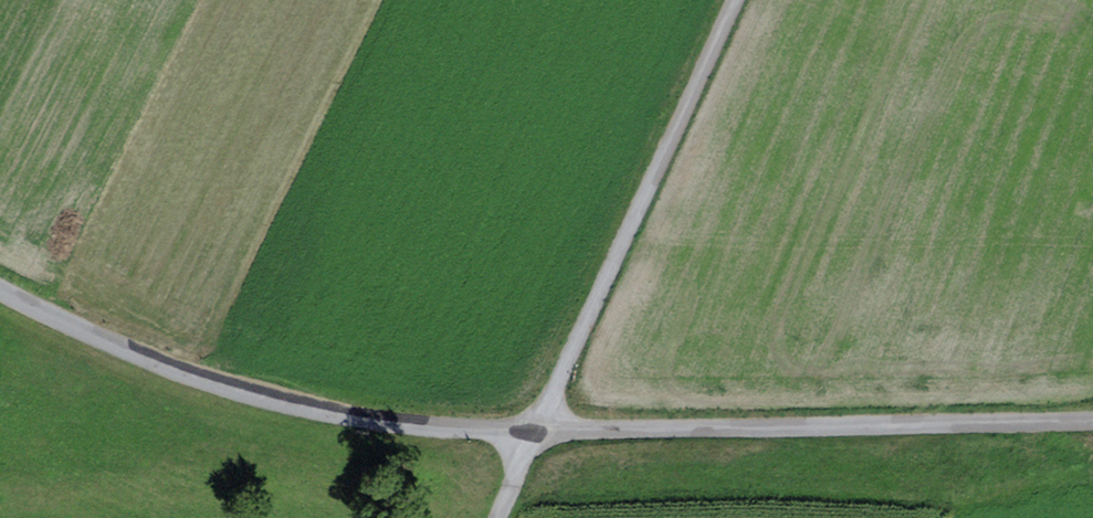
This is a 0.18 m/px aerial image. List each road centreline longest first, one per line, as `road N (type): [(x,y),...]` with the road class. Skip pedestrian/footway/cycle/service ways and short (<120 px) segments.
road 1 (unclassified): [(533,434),(1092,425)]
road 2 (unclassified): [(0,292),(184,379),(311,414),(533,434)]
road 3 (unclassified): [(735,0),(533,434)]

